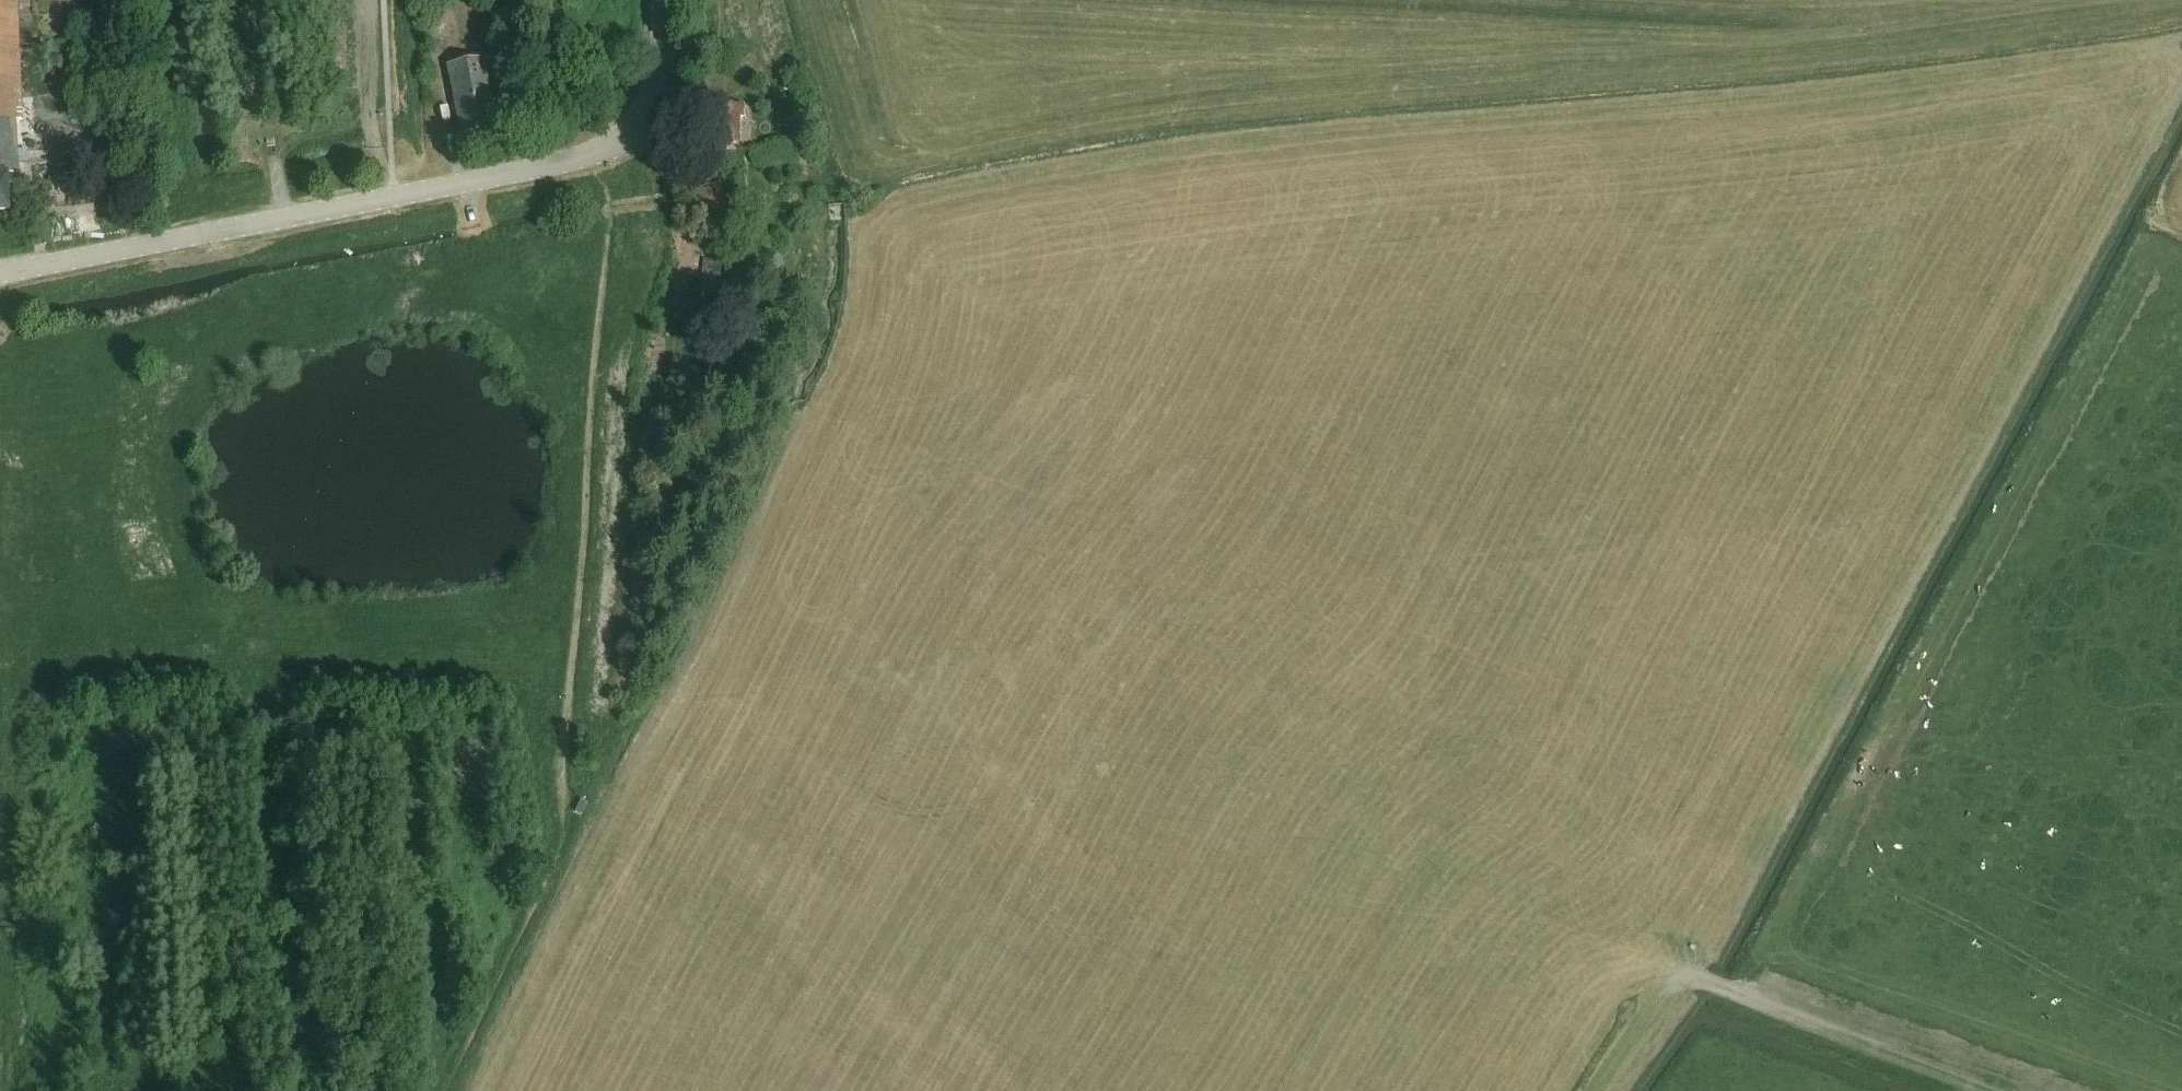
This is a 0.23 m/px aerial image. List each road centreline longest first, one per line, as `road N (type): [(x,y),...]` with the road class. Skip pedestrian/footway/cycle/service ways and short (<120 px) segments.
road 1 (tertiary): [(0,273),(394,199),(612,147),(644,122),(658,93),(665,0)]

